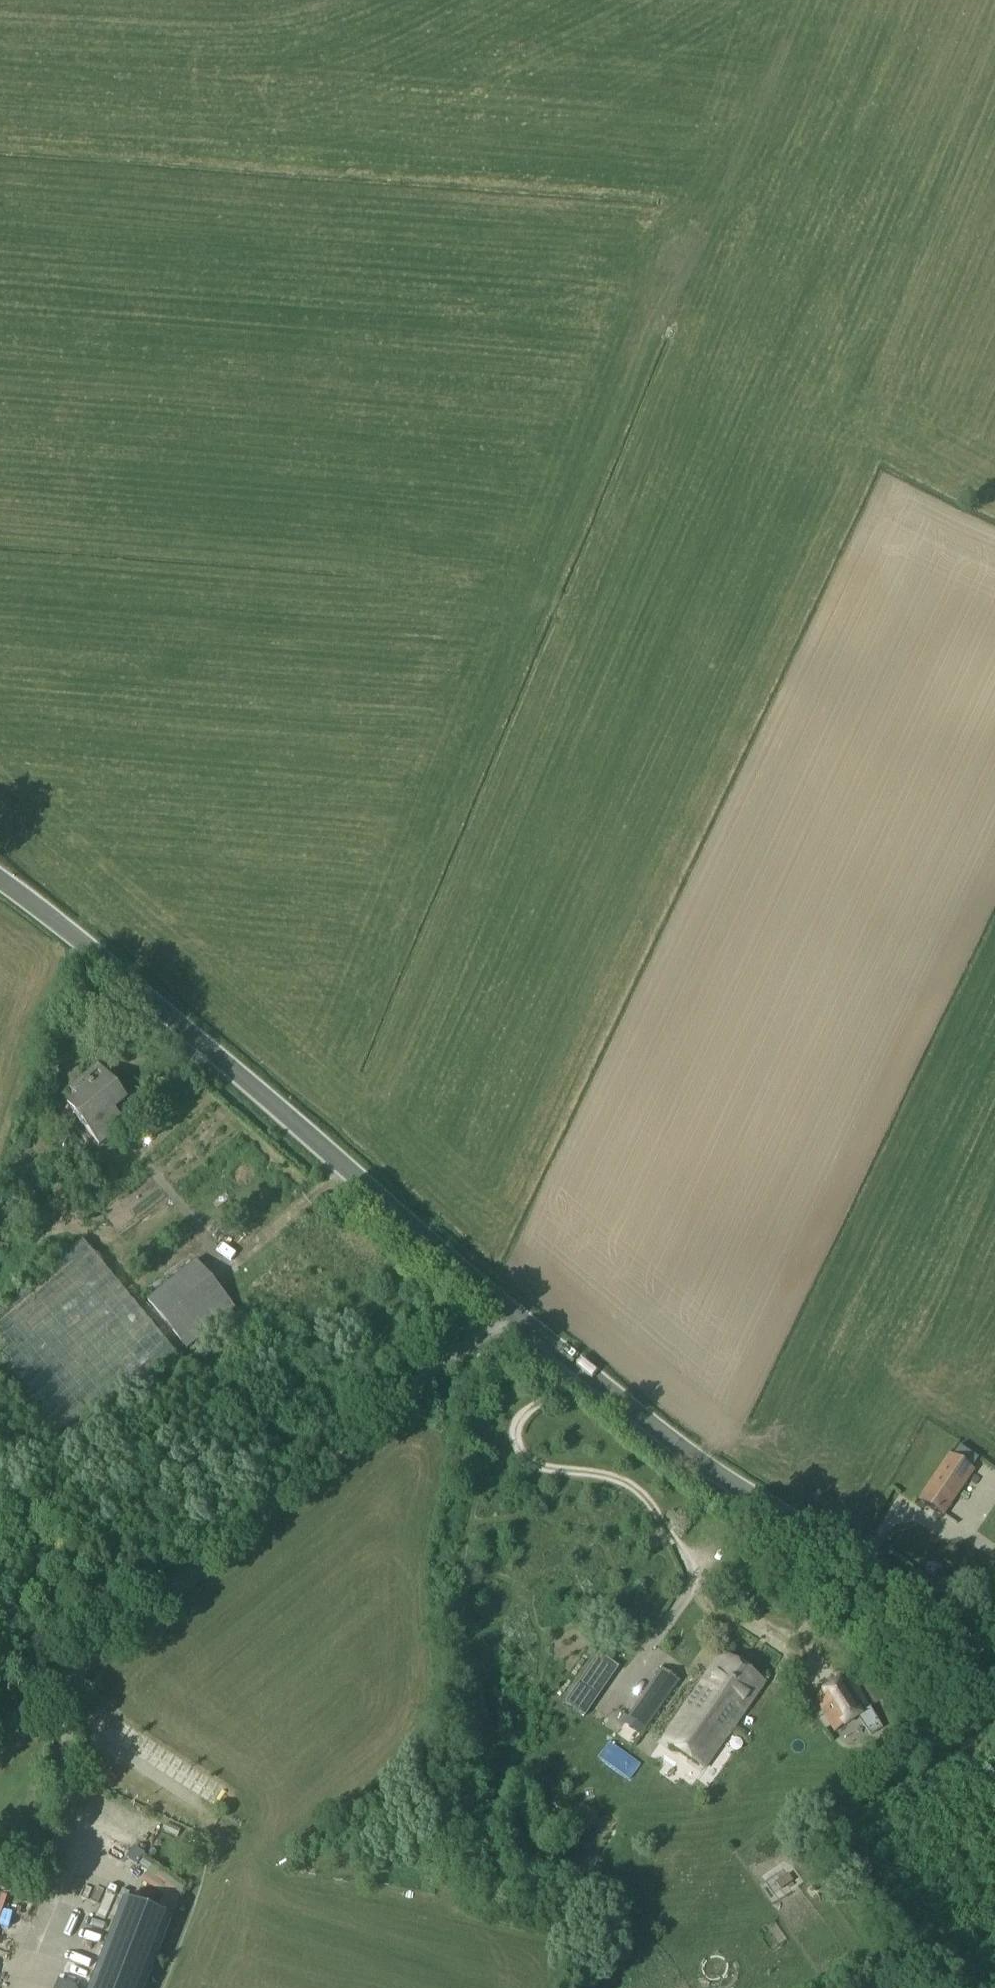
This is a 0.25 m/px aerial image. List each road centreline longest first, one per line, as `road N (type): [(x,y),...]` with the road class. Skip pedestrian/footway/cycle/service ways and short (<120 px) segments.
road 1 (unclassified): [(994,1687),(875,1582),(689,1455),(510,1312),(0,880)]

